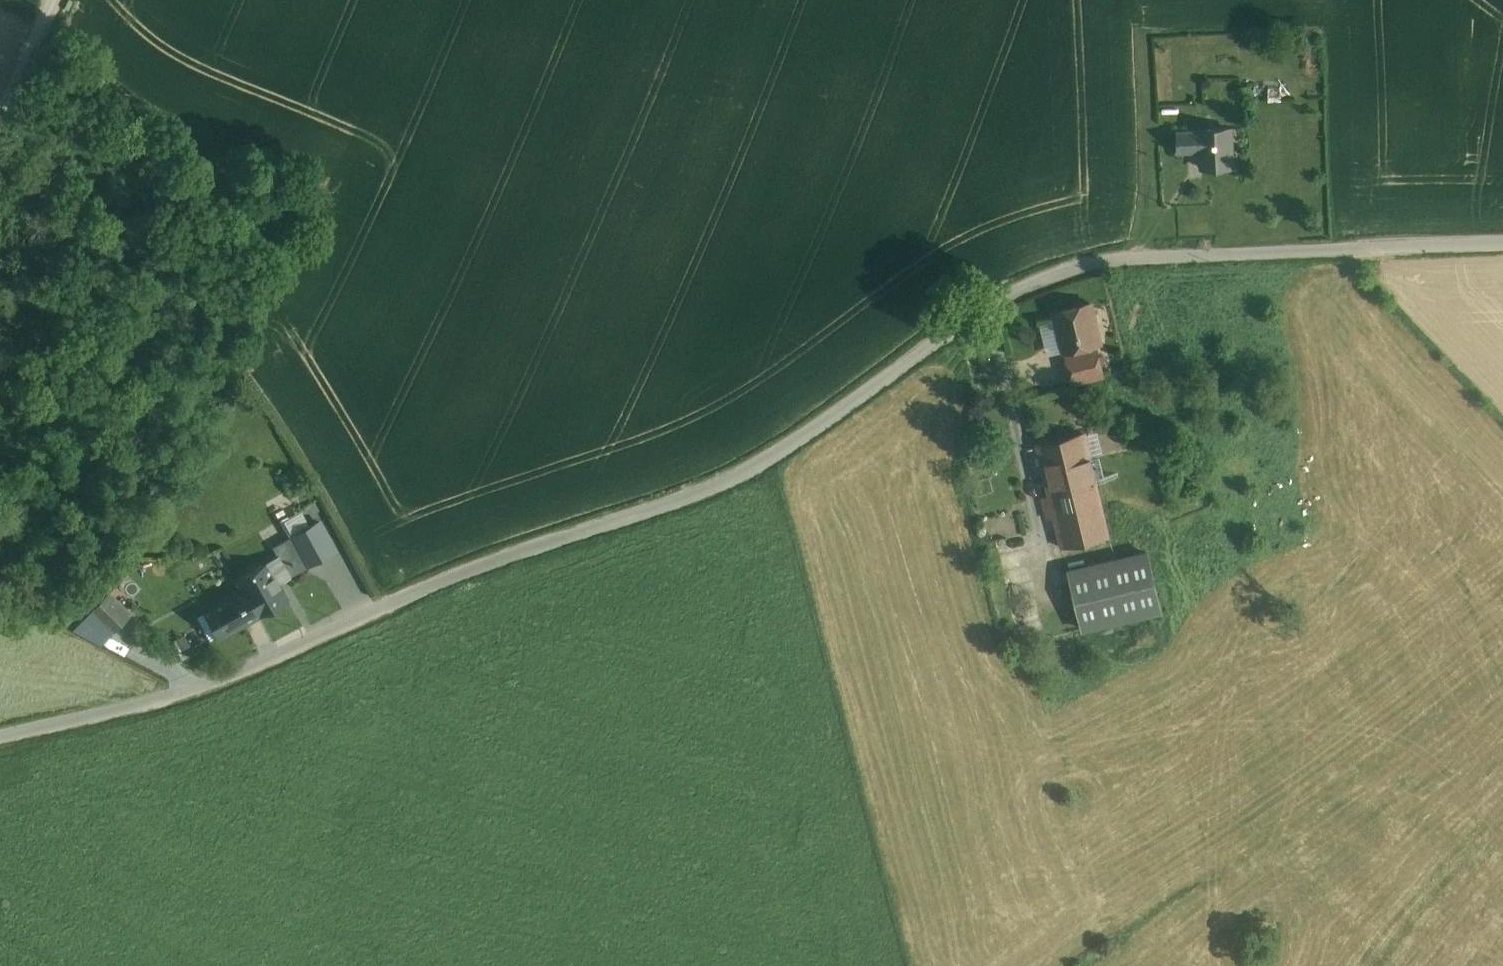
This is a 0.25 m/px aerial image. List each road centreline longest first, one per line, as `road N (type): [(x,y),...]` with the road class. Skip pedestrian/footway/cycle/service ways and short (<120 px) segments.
road 1 (unclassified): [(1502,240),(1075,268),(1010,293),(778,460),(654,511),(477,566),(177,695),(0,735)]
road 2 (unclassified): [(0,137),(56,0)]

